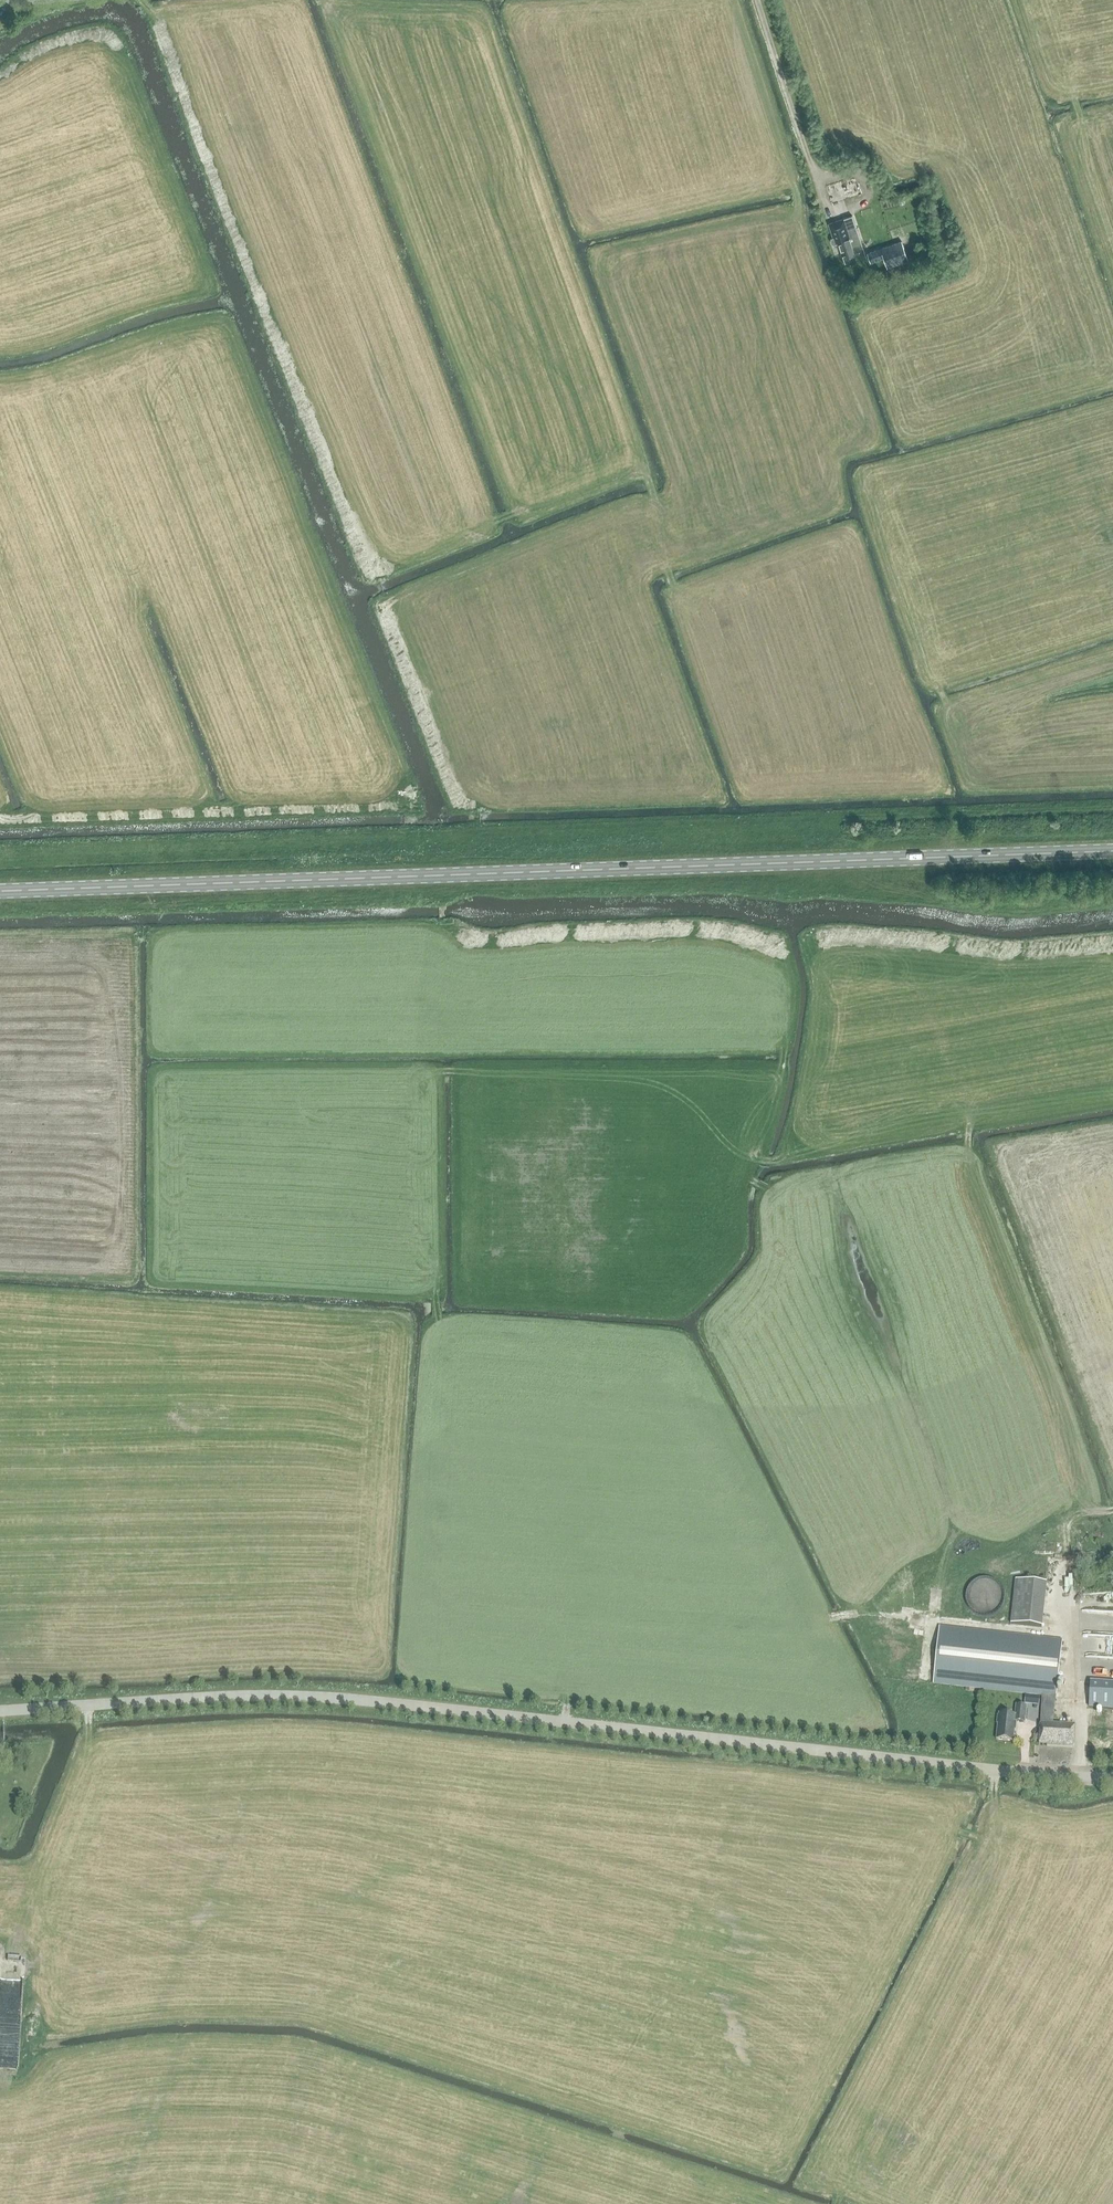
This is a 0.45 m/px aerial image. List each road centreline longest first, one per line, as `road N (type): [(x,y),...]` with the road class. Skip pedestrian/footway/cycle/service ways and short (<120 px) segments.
road 1 (tertiary): [(0,1710),(314,1696),(1112,1777)]
road 2 (primary): [(0,891),(1112,851)]

